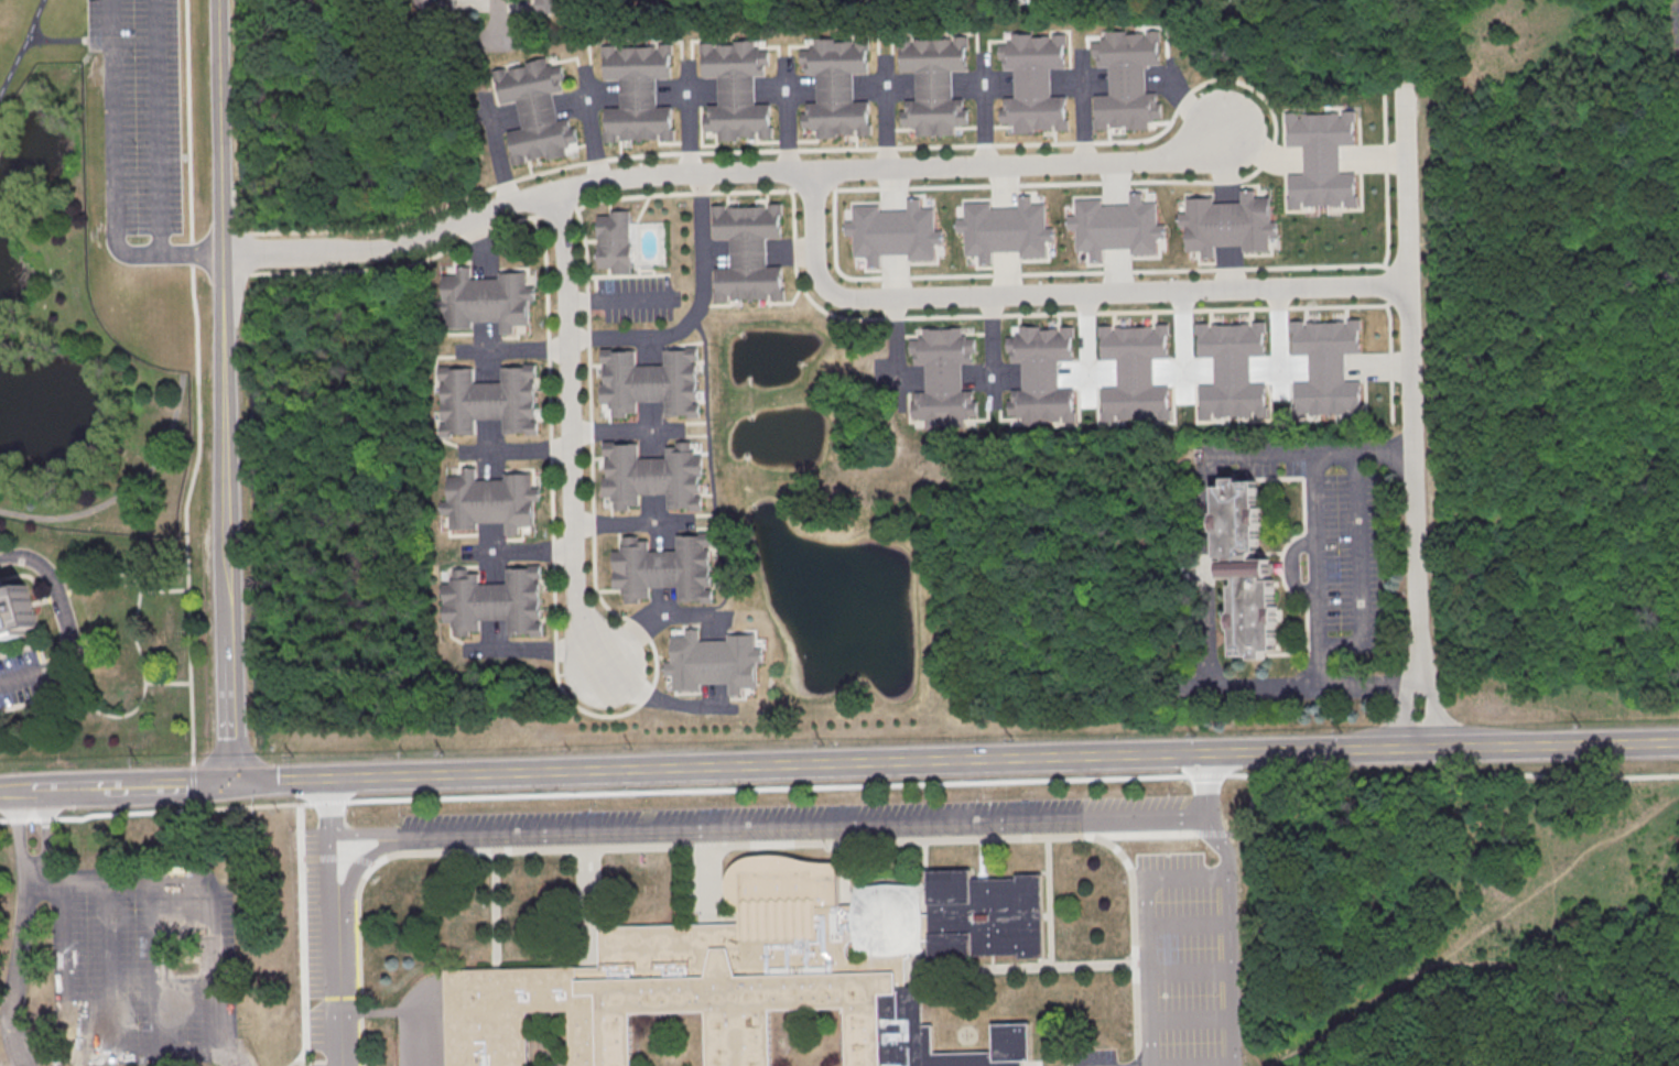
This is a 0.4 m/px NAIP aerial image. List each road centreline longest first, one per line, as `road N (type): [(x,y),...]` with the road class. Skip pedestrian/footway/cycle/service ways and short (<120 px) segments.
road 1 (tertiary): [(1678,743),(235,783)]
road 2 (tertiary): [(235,783),(220,0)]
road 3 (residential): [(1408,286),(843,298),(815,266),(813,171)]
road 4 (residential): [(553,193),(671,175),(1135,162),(1183,153),(1242,123)]
road 5 (residential): [(1401,87),(1420,749)]
road 6 (residential): [(553,193),(567,287),(574,573),(581,619),(604,666)]
road 7 (residential): [(224,254),(401,248),(553,193)]
road 8 (tertiary): [(235,783),(47,790)]

